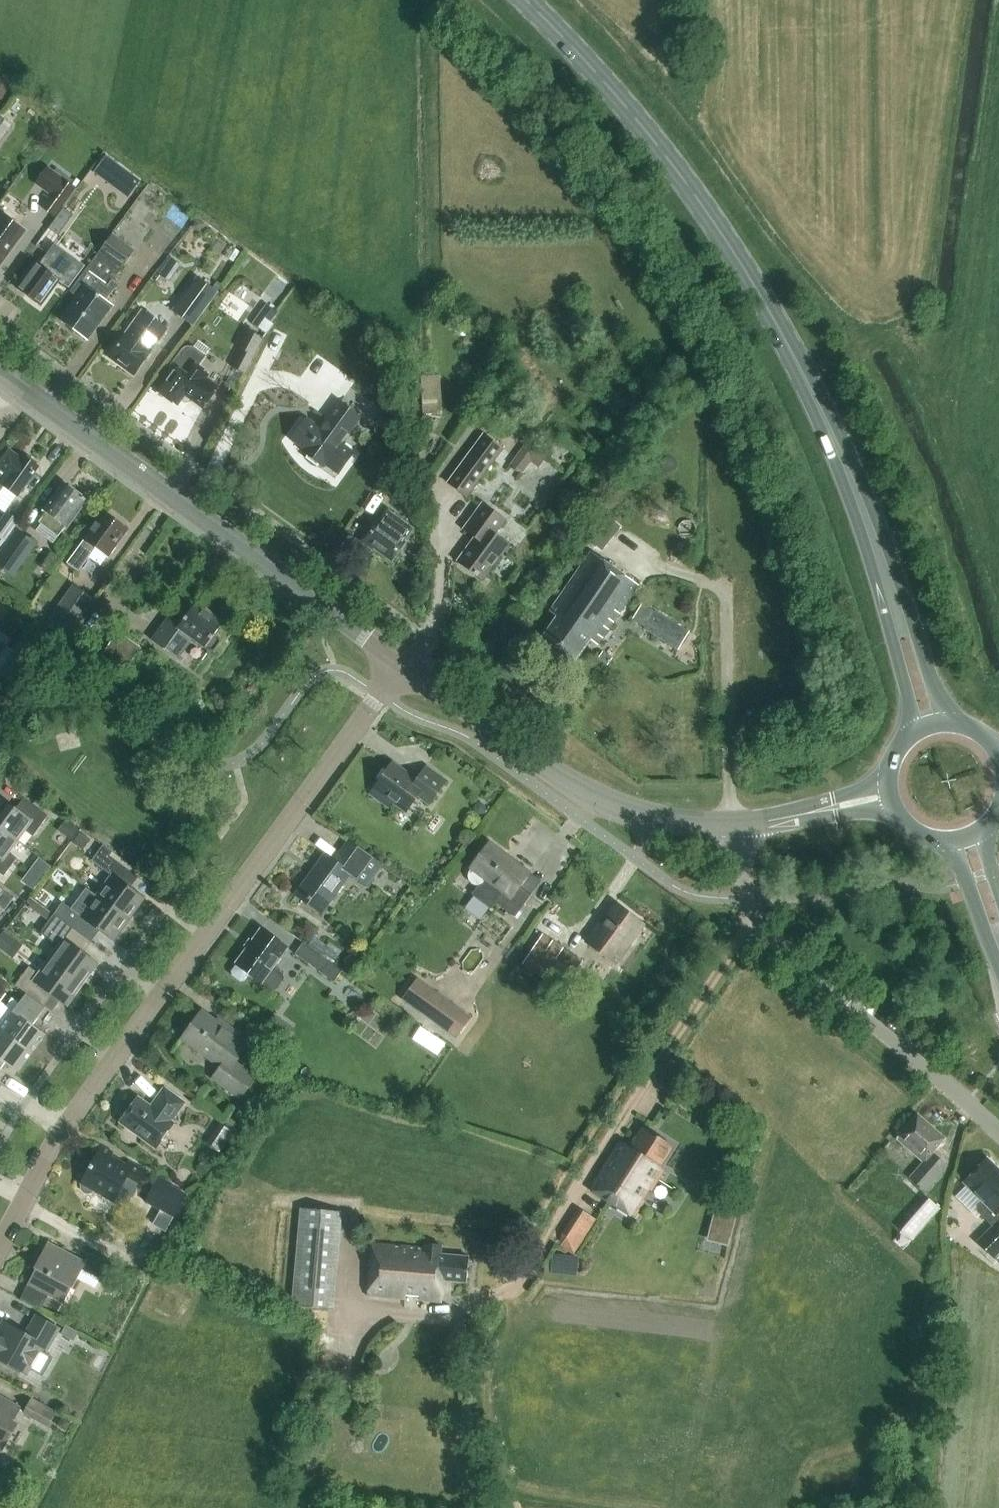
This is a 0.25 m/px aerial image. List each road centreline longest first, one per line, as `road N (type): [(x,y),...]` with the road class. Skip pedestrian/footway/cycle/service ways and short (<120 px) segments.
road 1 (residential): [(0,1246),(66,1124),(400,662)]
road 2 (primary): [(816,401),(757,288),(670,155),(524,0)]
road 3 (tertiary): [(400,662),(0,372)]
road 4 (unclassified): [(998,1132),(768,938),(746,899),(739,824)]
road 5 (track): [(542,1252),(754,920)]
road 6 (tertiary): [(739,824),(672,822),(602,801),(400,662)]
road 7 (primary): [(953,723),(936,695),(865,490),(816,401)]
road 8 (primary): [(816,401),(889,629),(909,735)]
road 9 (tertiary): [(739,824),(895,811)]
road 10 (tertiary): [(887,778),(739,824)]
road 11 (primary): [(946,841),(998,966)]

